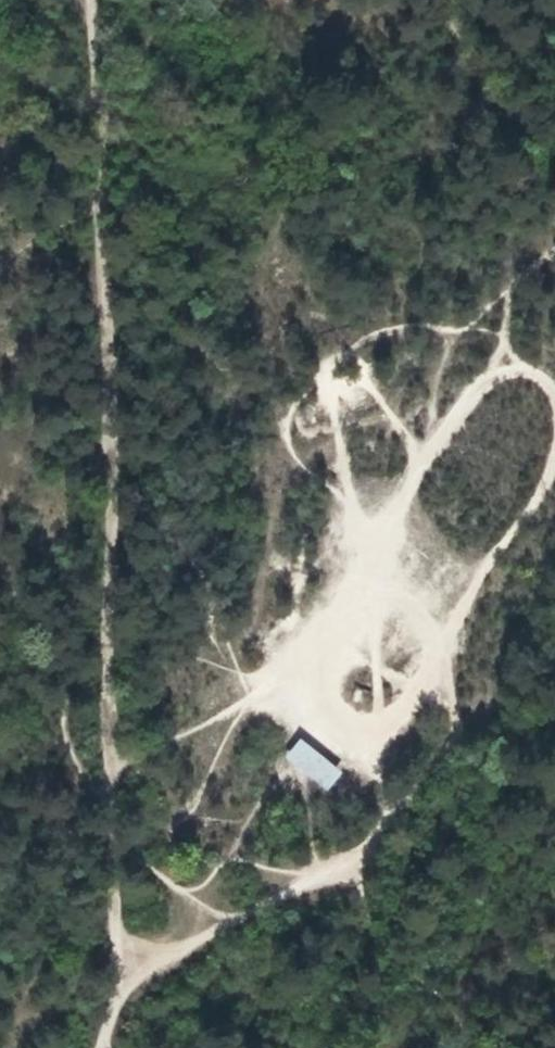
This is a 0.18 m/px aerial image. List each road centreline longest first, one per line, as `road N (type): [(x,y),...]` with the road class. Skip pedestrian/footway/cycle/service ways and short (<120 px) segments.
road 1 (track): [(93,0),(97,226),(110,372),(99,460),(114,494),(103,719),(124,975),(102,1047)]
road 2 (track): [(247,703),(325,651),(409,485),(484,385),(523,372),(554,393)]
road 3 (track): [(554,456),(533,507),(484,568),(413,701)]
road 4 (track): [(306,883),(155,961),(116,1003)]
road 5 (track): [(325,651),(311,694),(340,727),(379,734),(413,701)]
road 6 (track): [(110,766),(247,703)]

